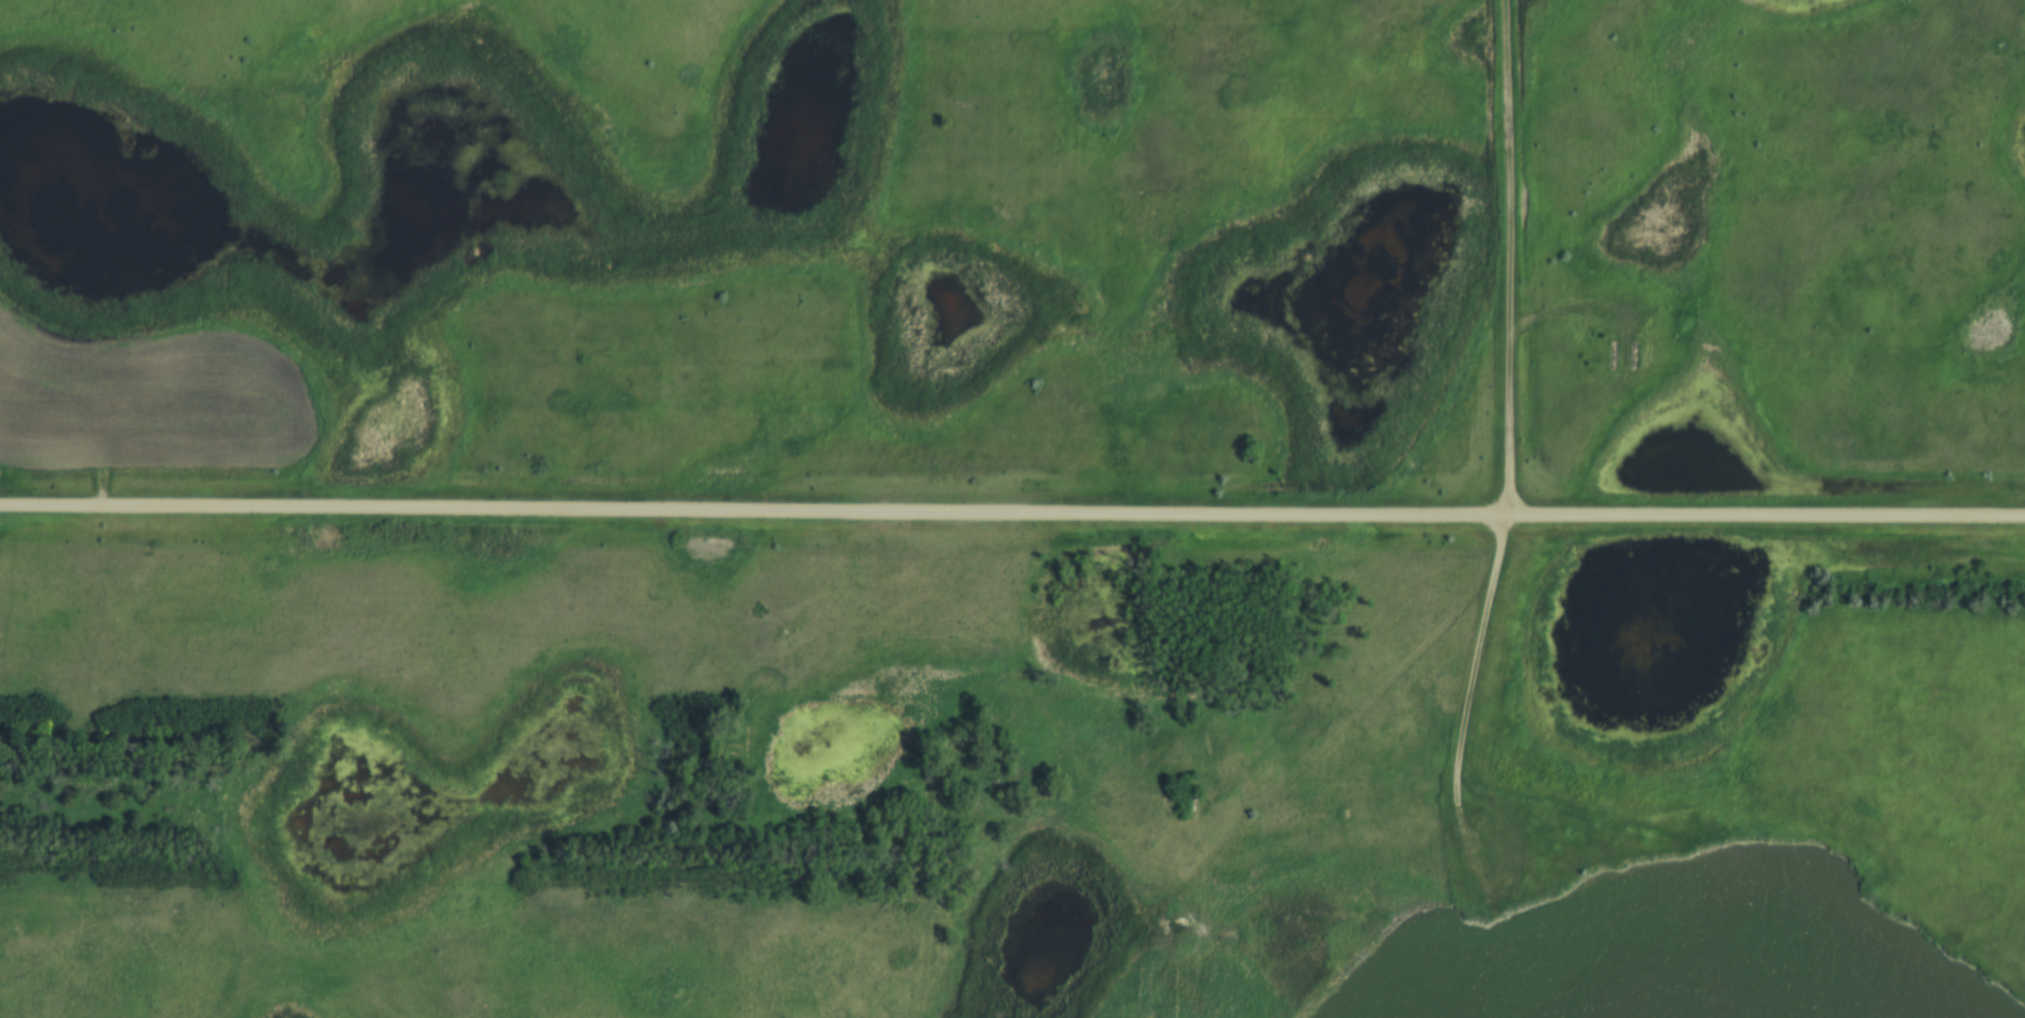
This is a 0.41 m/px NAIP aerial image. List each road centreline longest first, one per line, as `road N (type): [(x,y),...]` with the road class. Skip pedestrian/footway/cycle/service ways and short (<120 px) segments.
road 1 (residential): [(0,508),(2024,521)]
road 2 (track): [(1512,516),(1512,0)]
road 3 (track): [(1512,516),(1459,779),(1471,839),(1500,910)]

